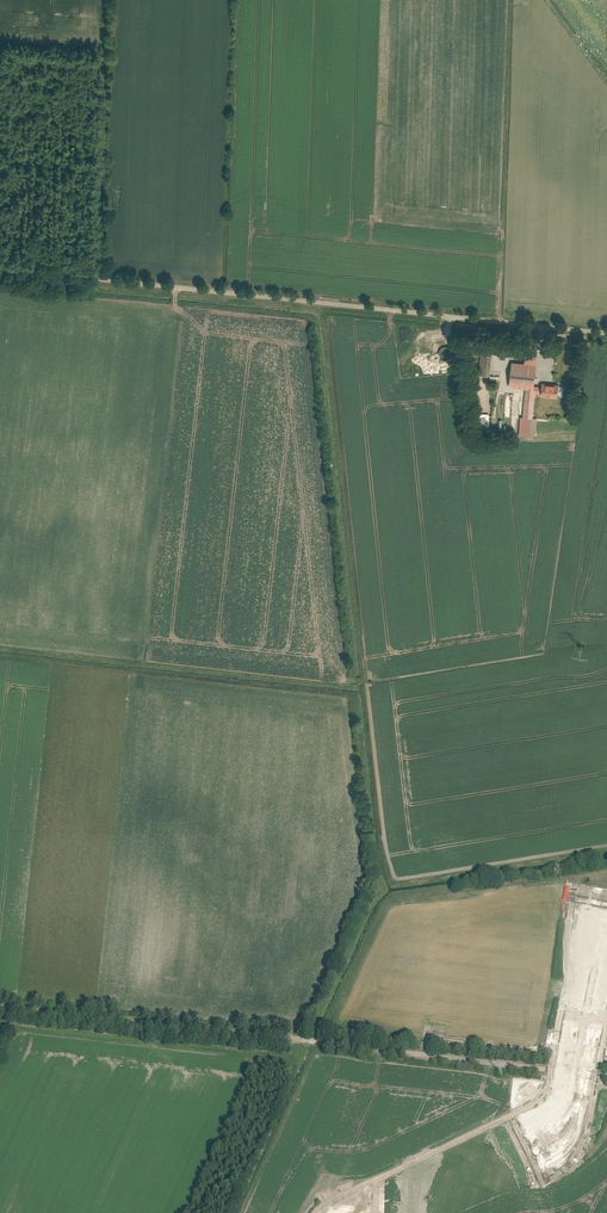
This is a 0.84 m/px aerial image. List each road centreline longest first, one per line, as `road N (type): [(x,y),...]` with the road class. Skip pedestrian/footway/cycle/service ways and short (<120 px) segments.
road 1 (residential): [(0,1010),(606,1078)]
road 2 (residential): [(606,333),(0,270)]

